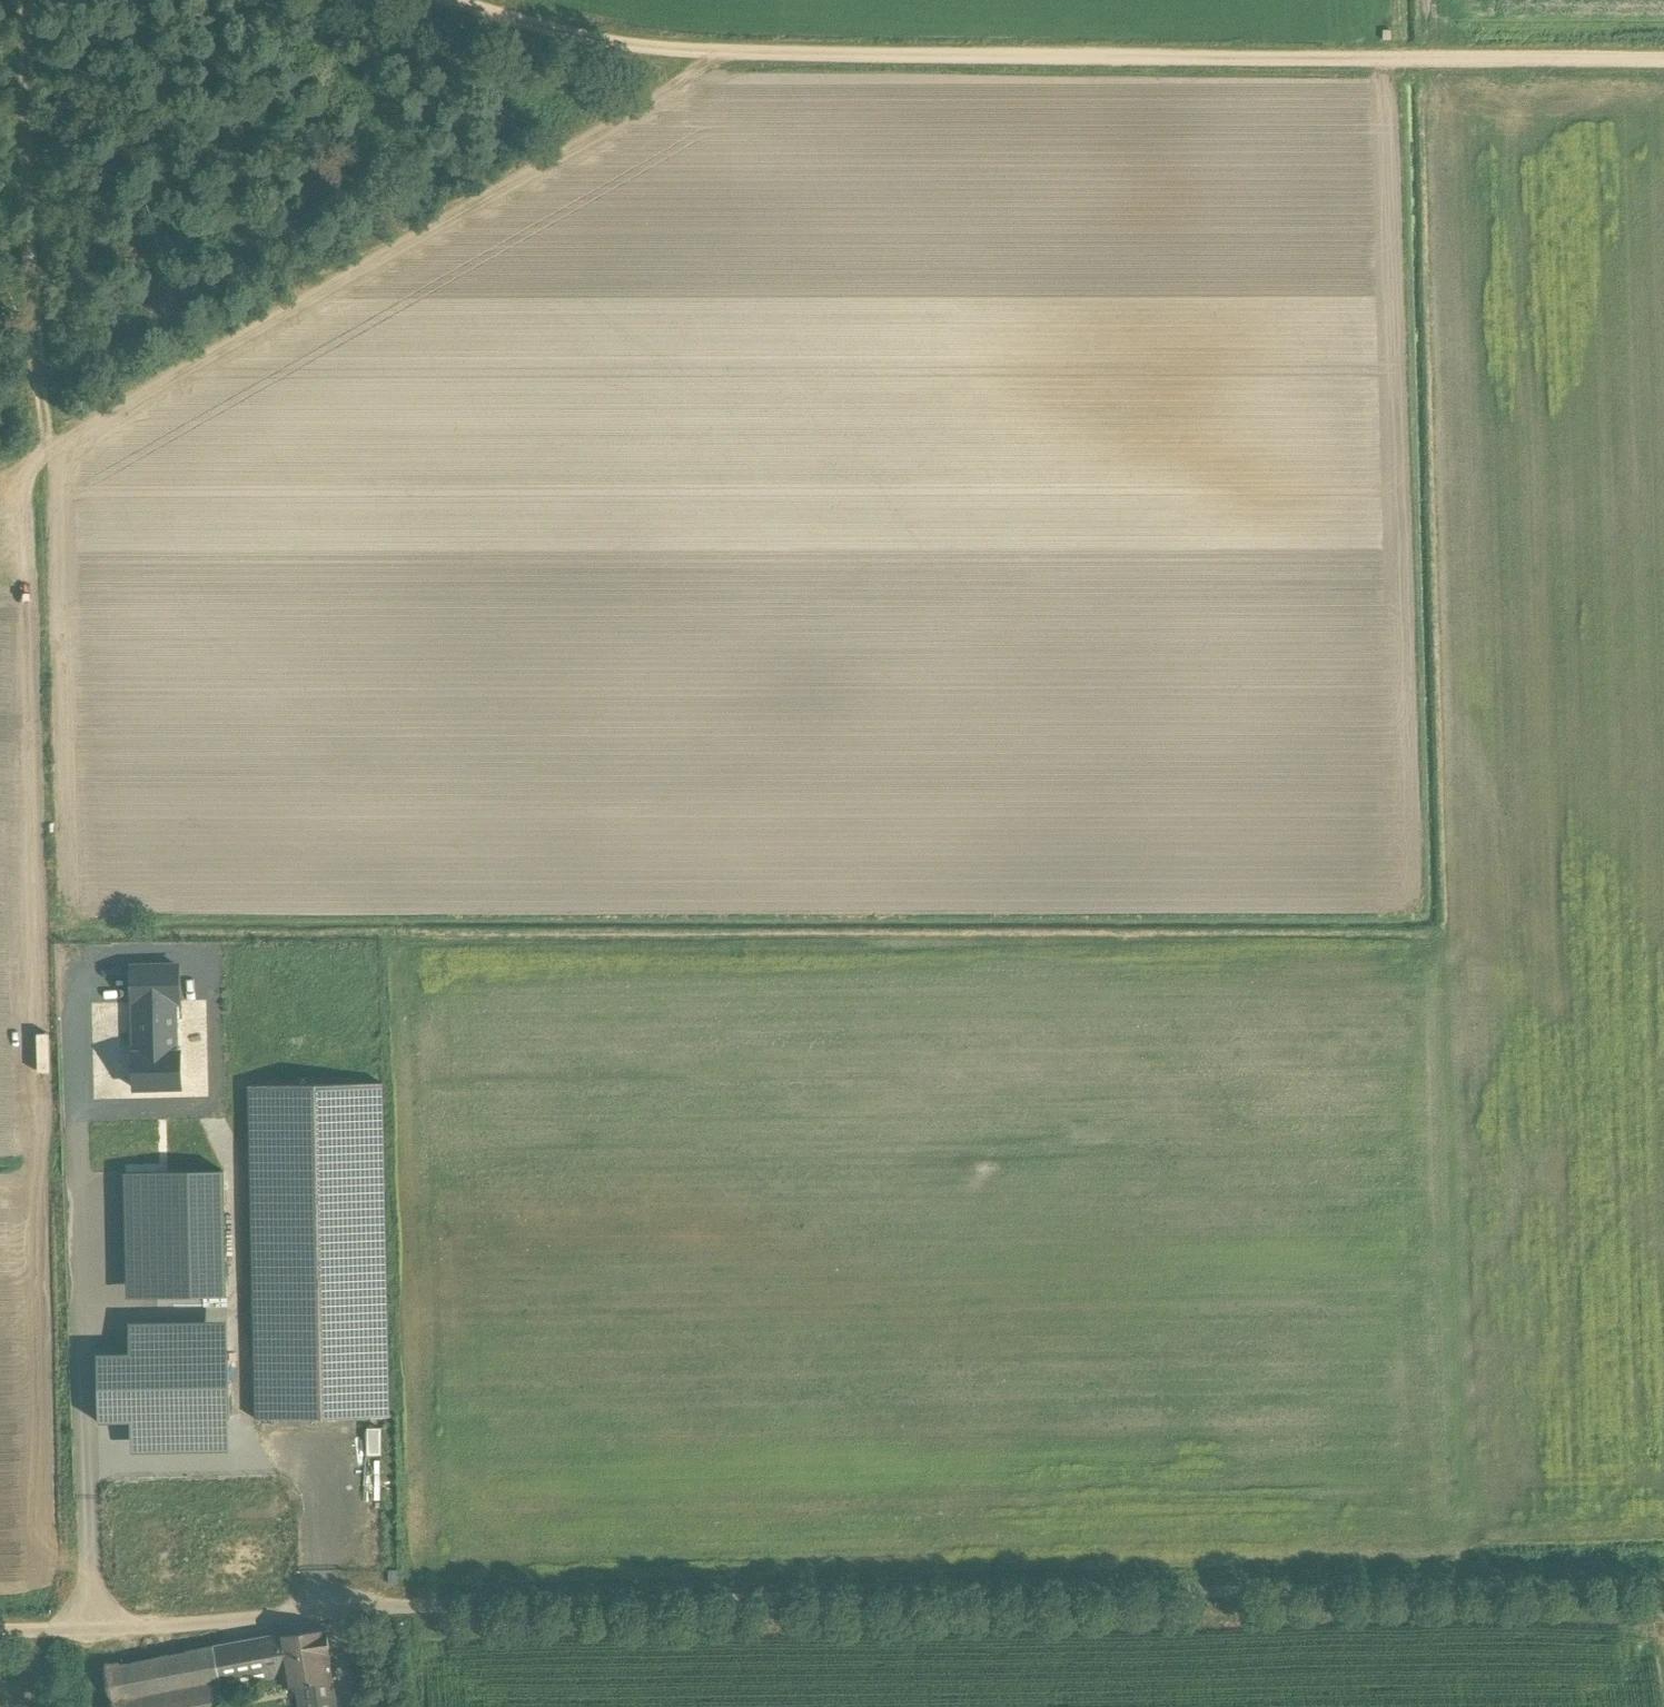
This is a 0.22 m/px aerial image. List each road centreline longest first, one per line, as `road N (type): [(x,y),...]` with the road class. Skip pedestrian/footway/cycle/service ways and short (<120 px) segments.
road 1 (unclassified): [(1663,1593),(48,1630)]
road 2 (track): [(450,0),(666,54),(1663,57)]

